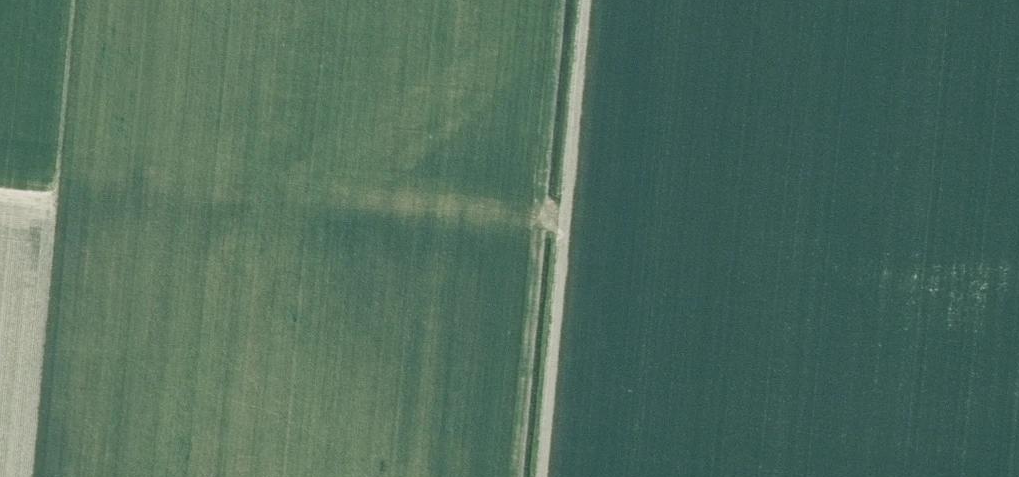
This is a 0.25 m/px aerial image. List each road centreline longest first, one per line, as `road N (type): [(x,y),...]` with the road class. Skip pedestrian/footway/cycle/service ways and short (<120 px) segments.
road 1 (track): [(547,476),(592,0)]

